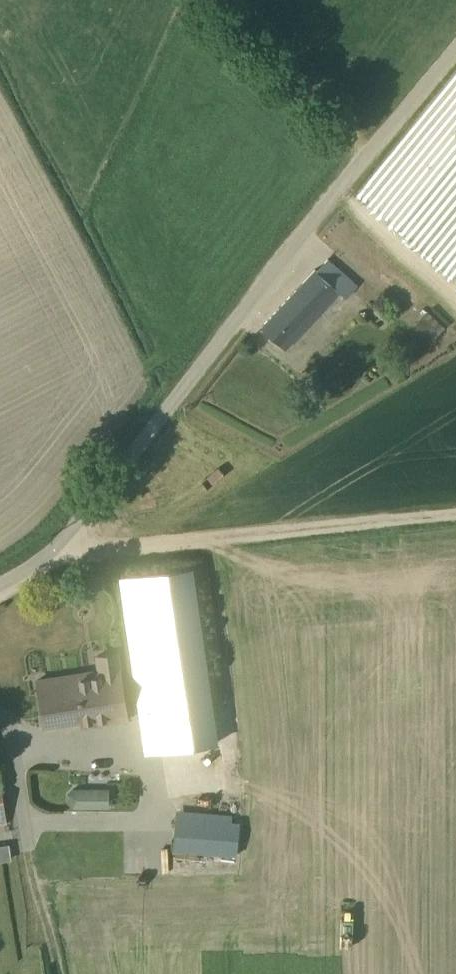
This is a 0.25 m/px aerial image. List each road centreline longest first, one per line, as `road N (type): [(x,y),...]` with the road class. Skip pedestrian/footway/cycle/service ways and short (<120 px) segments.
road 1 (unclassified): [(455,51),(62,544),(0,583)]
road 2 (track): [(455,512),(133,554),(62,544)]
road 3 (track): [(0,716),(54,973)]
road 4 (track): [(374,151),(210,0)]

